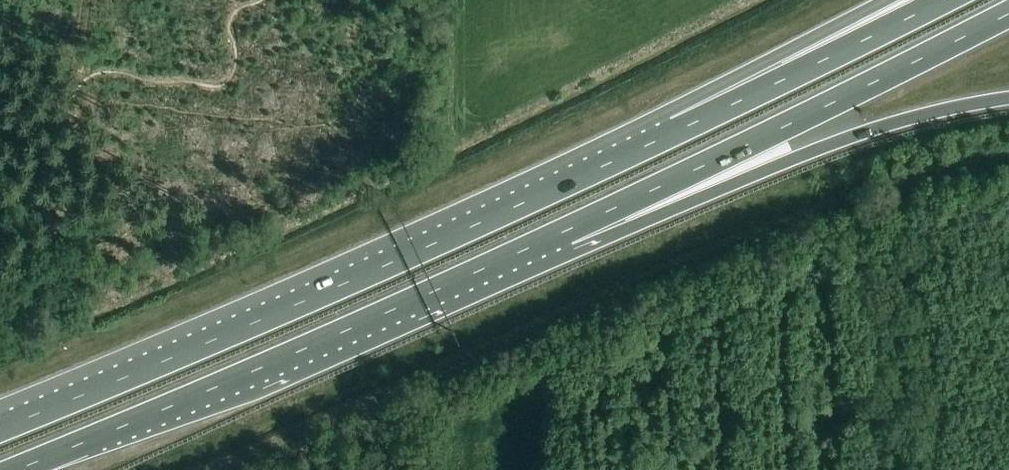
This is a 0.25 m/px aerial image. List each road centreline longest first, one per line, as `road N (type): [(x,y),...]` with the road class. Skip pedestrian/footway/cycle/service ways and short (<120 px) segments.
road 1 (trunk): [(674,135),(0,430)]
road 2 (trunk): [(18,469),(567,231)]
road 3 (trunk): [(567,231),(1008,16)]
road 4 (trunk): [(567,231),(873,130),(1008,101)]
road 5 (trunk): [(944,0),(674,135)]
road 6 (track): [(899,205),(910,469)]
road 7 (trunk): [(896,0),(674,135)]

